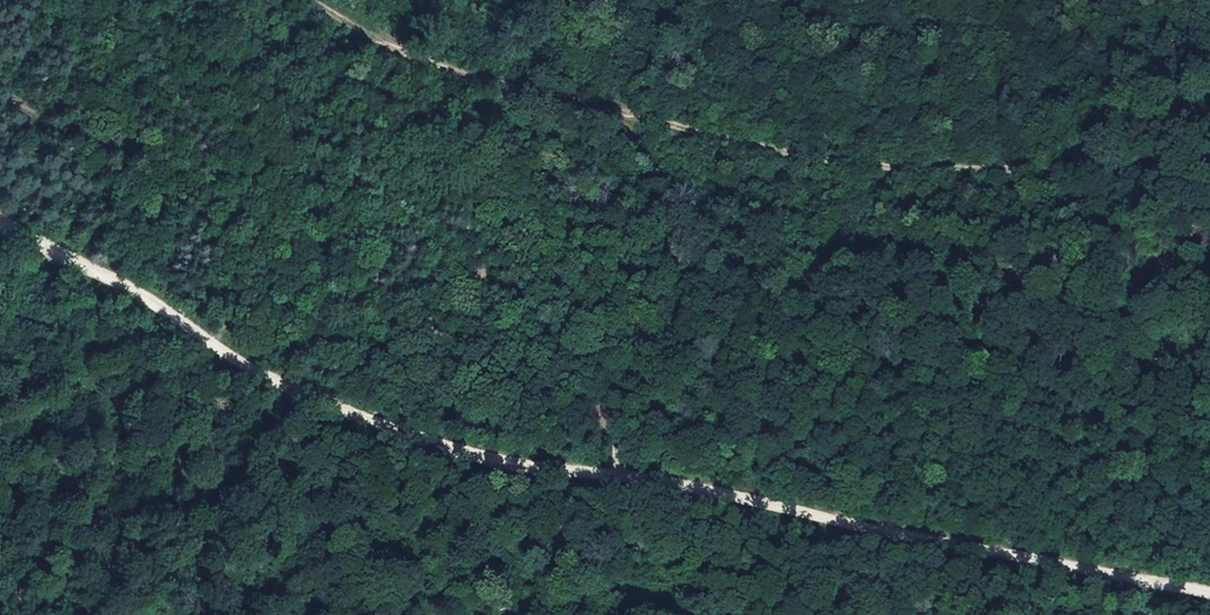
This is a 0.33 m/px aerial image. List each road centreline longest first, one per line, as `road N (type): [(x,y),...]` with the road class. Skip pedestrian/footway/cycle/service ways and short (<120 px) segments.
road 1 (track): [(1209,593),(1002,560),(679,487),(512,463),(359,412),(224,347),(0,220)]
road 2 (track): [(1209,151),(1124,166),(885,170),(570,104),(433,65),(311,0)]

